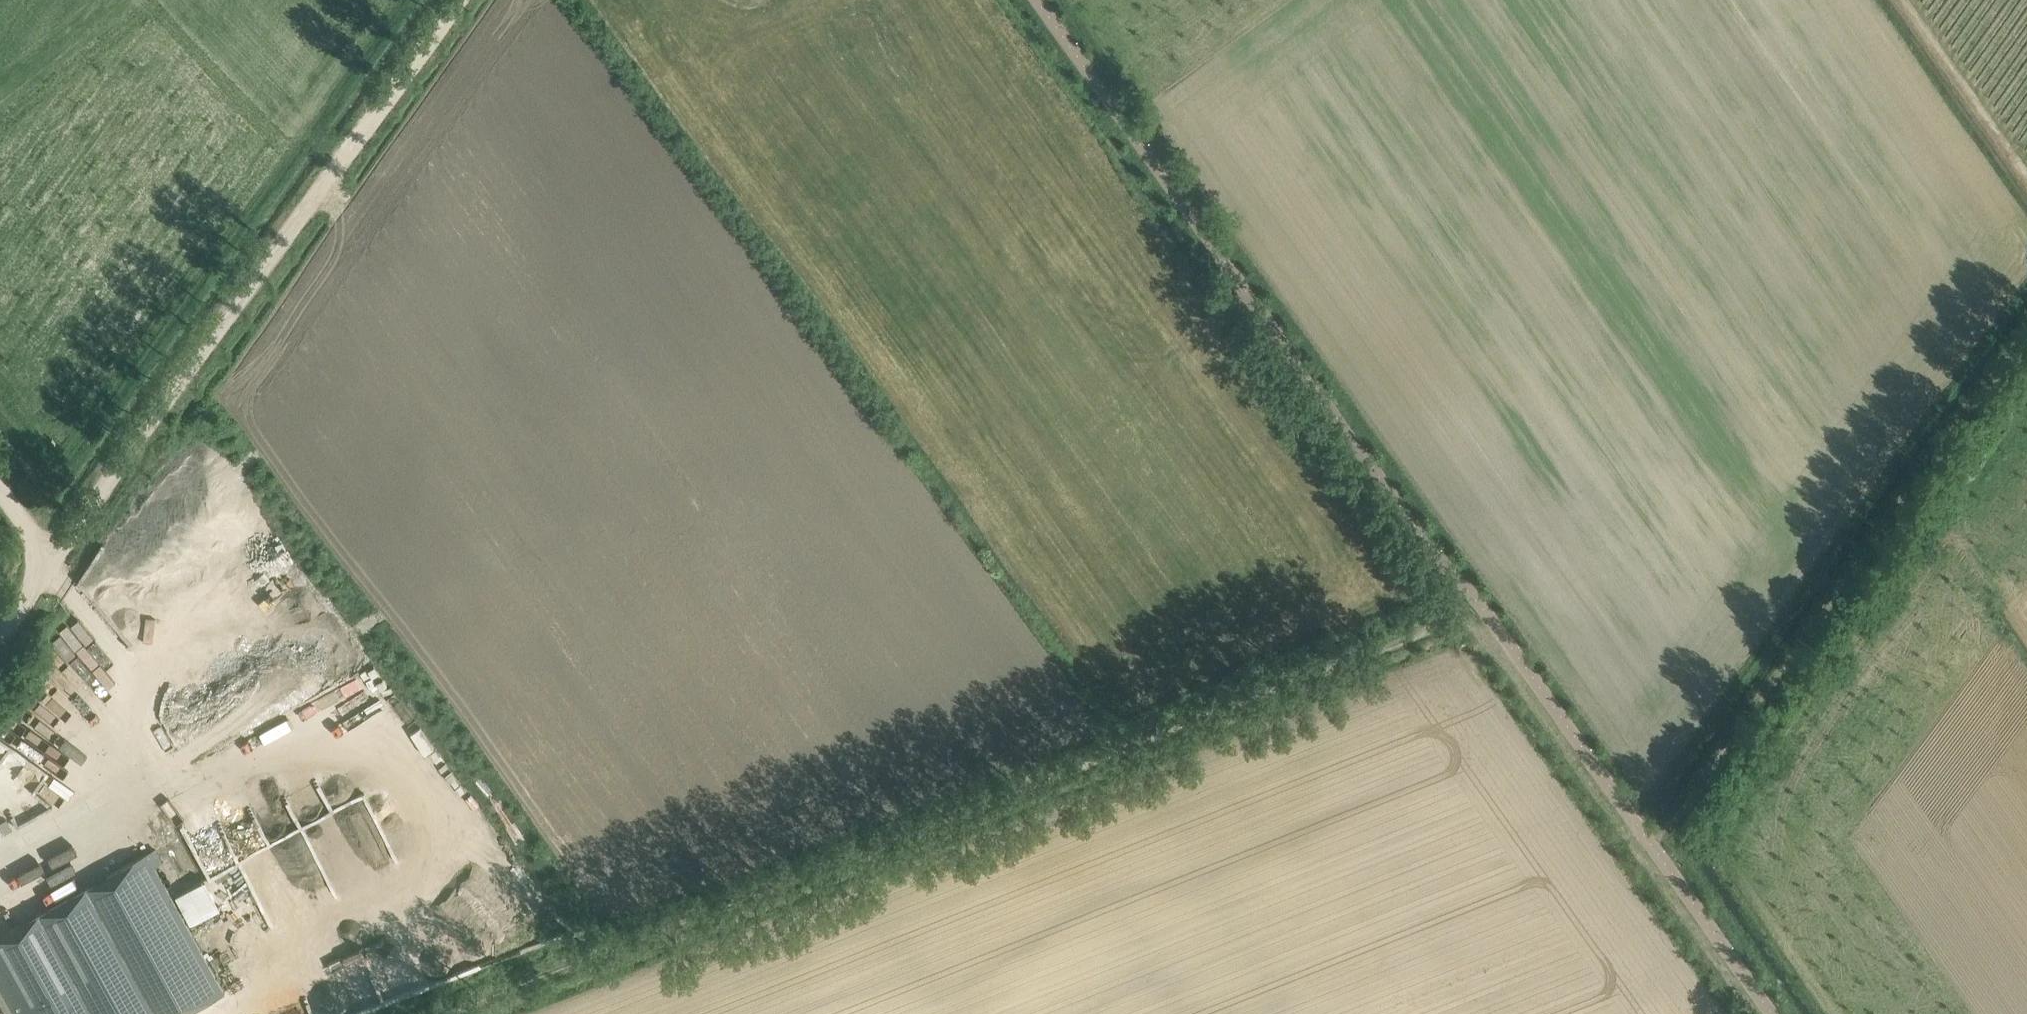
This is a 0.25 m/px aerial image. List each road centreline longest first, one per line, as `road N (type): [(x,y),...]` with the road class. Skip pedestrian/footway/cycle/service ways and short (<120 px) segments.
road 1 (track): [(460,0),(52,564)]

